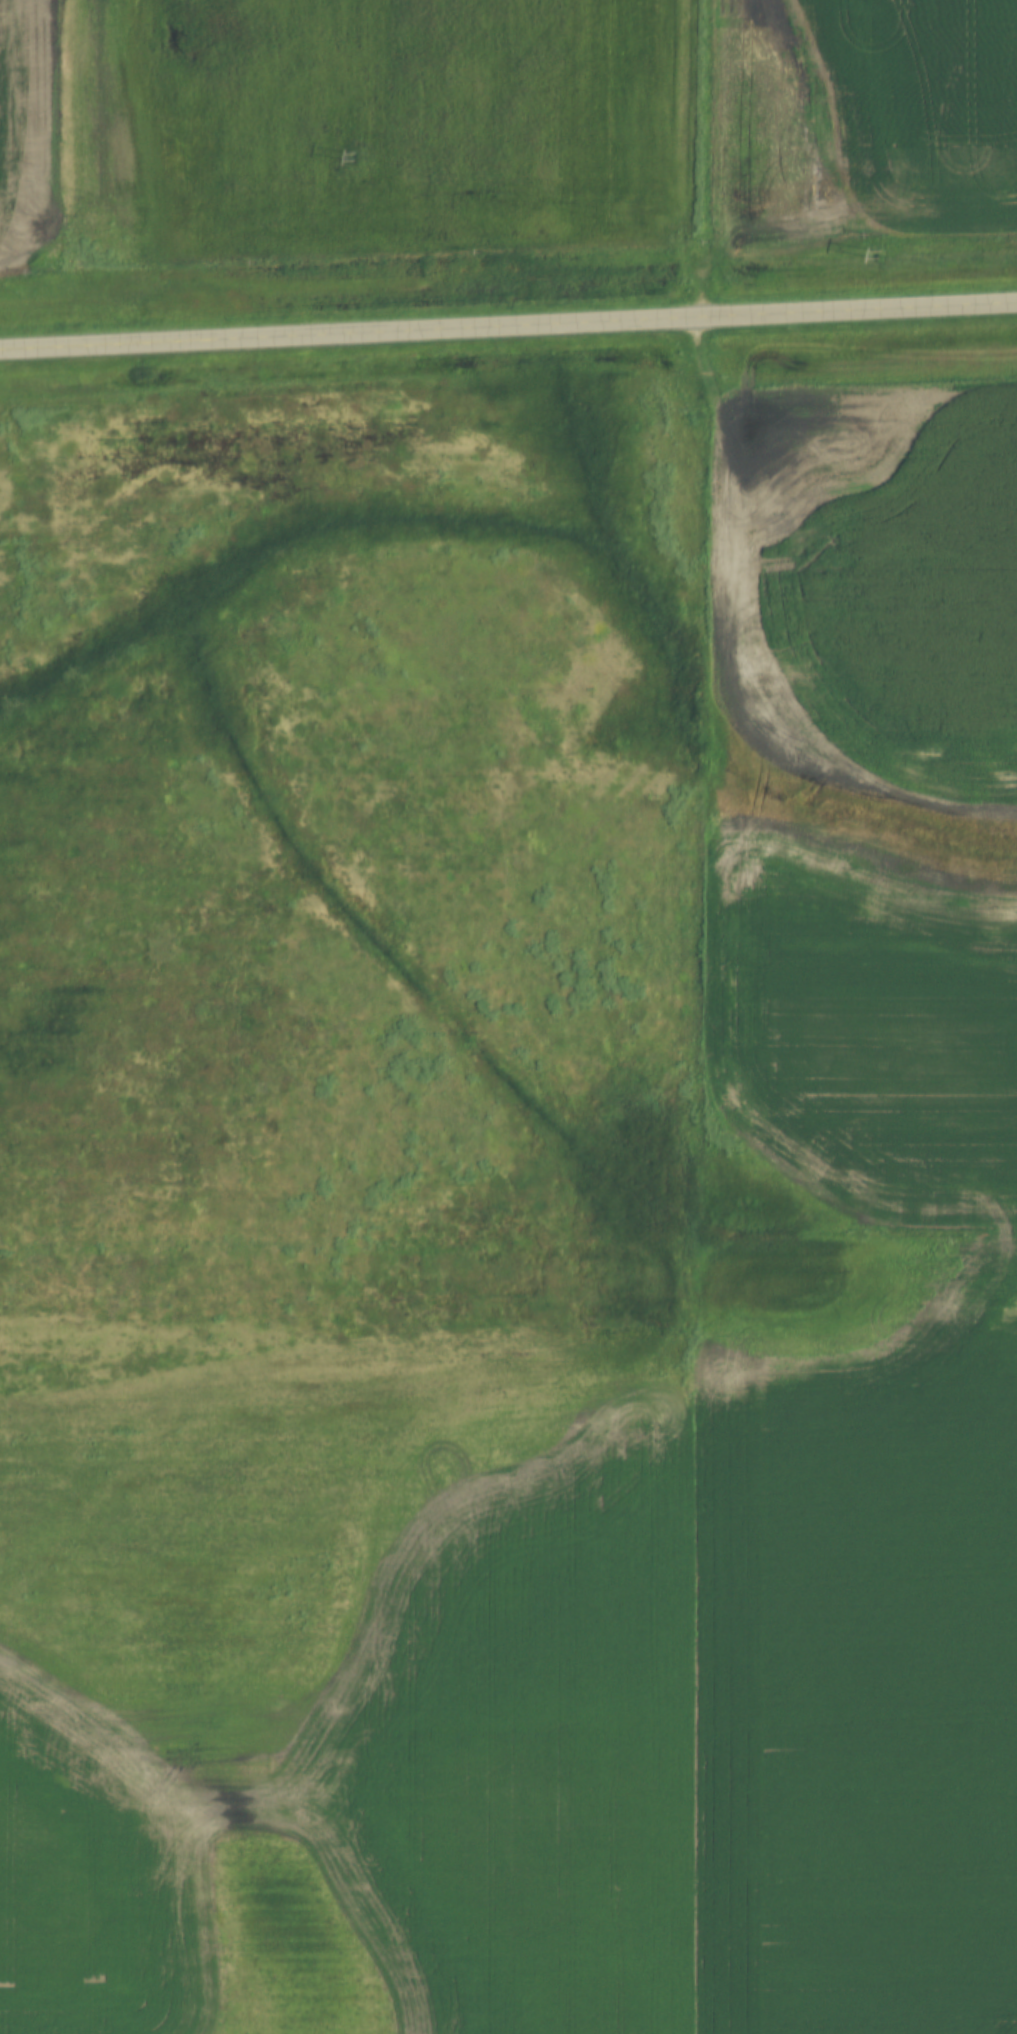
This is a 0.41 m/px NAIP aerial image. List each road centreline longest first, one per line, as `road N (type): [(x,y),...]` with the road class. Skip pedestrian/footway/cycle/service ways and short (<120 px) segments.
road 1 (secondary): [(1016,303),(0,351)]

